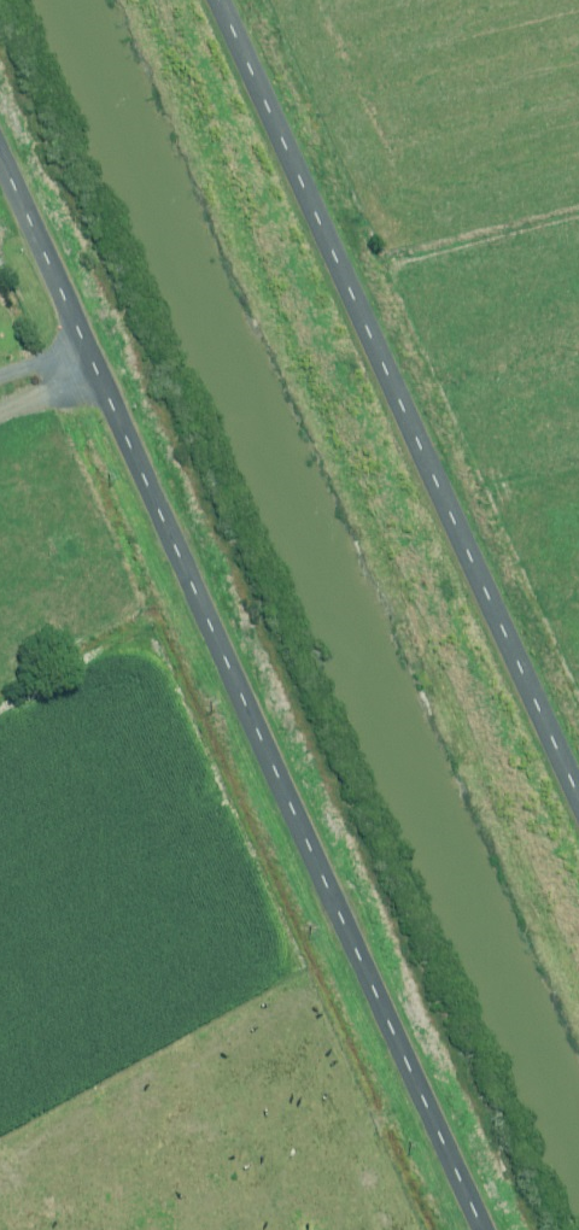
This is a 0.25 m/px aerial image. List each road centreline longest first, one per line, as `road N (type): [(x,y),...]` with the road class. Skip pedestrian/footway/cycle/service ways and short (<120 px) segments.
road 1 (unclassified): [(474,1229),(0,185)]
road 2 (unclassified): [(214,0),(578,808)]

